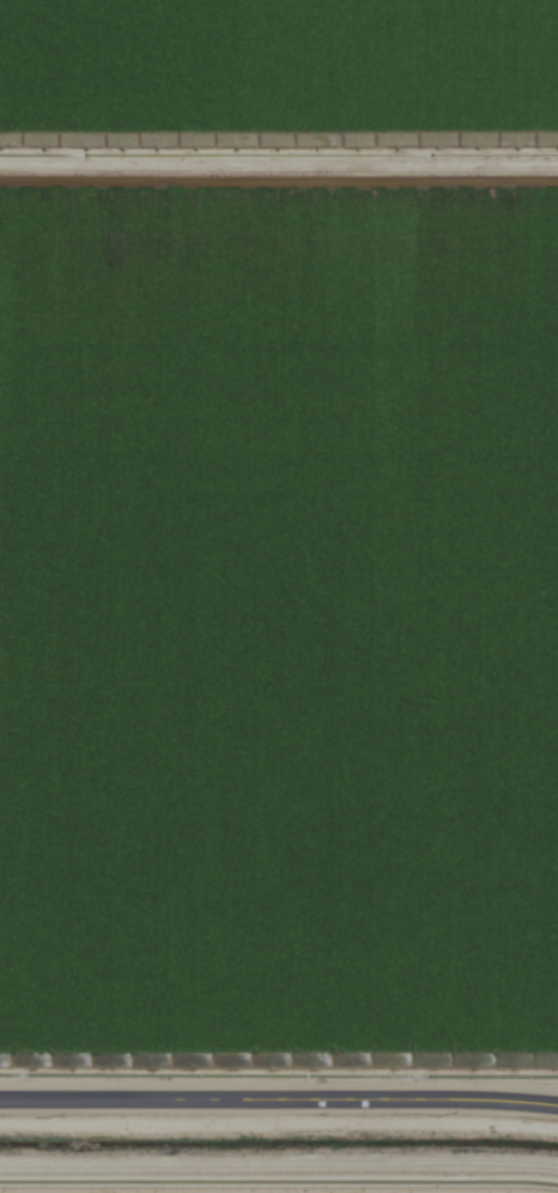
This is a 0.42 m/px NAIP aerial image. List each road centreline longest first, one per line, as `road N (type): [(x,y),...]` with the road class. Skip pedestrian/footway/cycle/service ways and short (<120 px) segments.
road 1 (residential): [(557,1077),(0,1080)]

